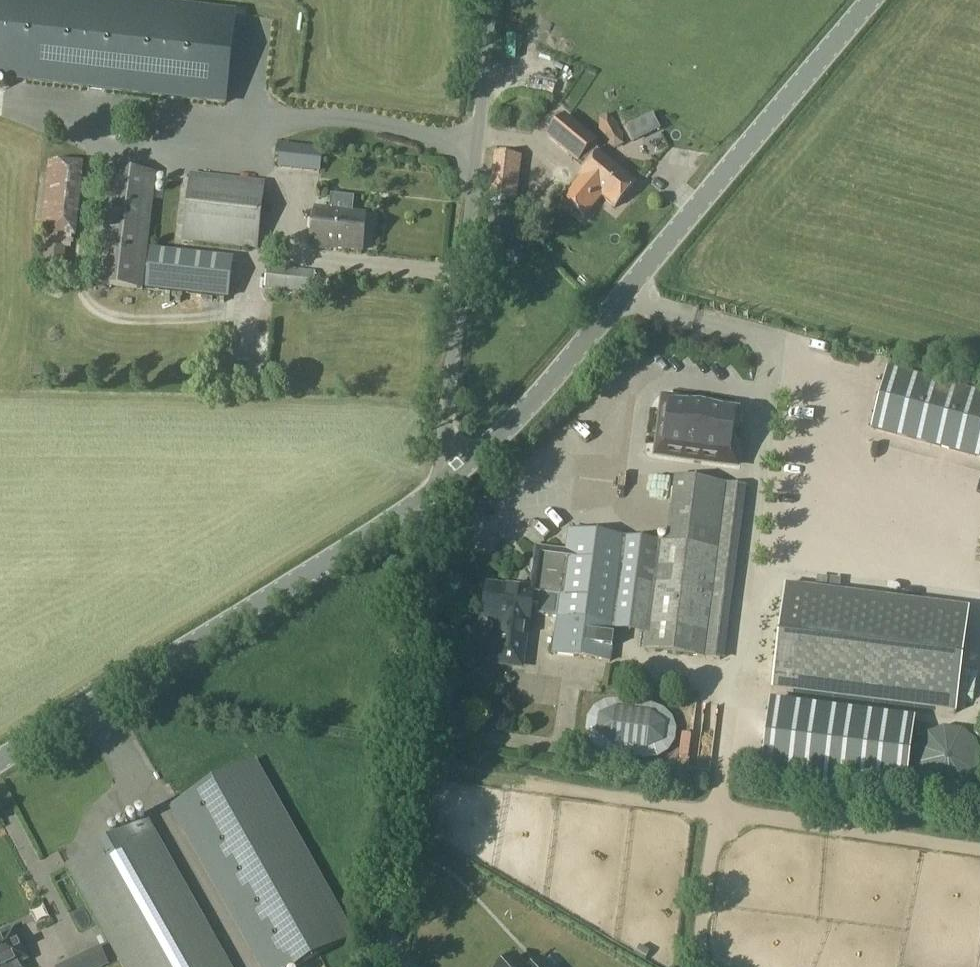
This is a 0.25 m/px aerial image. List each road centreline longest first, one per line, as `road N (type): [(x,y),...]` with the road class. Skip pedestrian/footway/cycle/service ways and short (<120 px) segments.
road 1 (unclassified): [(435,487),(515,415),(869,0)]
road 2 (unclassified): [(0,756),(435,487)]
road 3 (unclassified): [(435,487),(498,0)]
road 4 (track): [(379,966),(435,487)]

